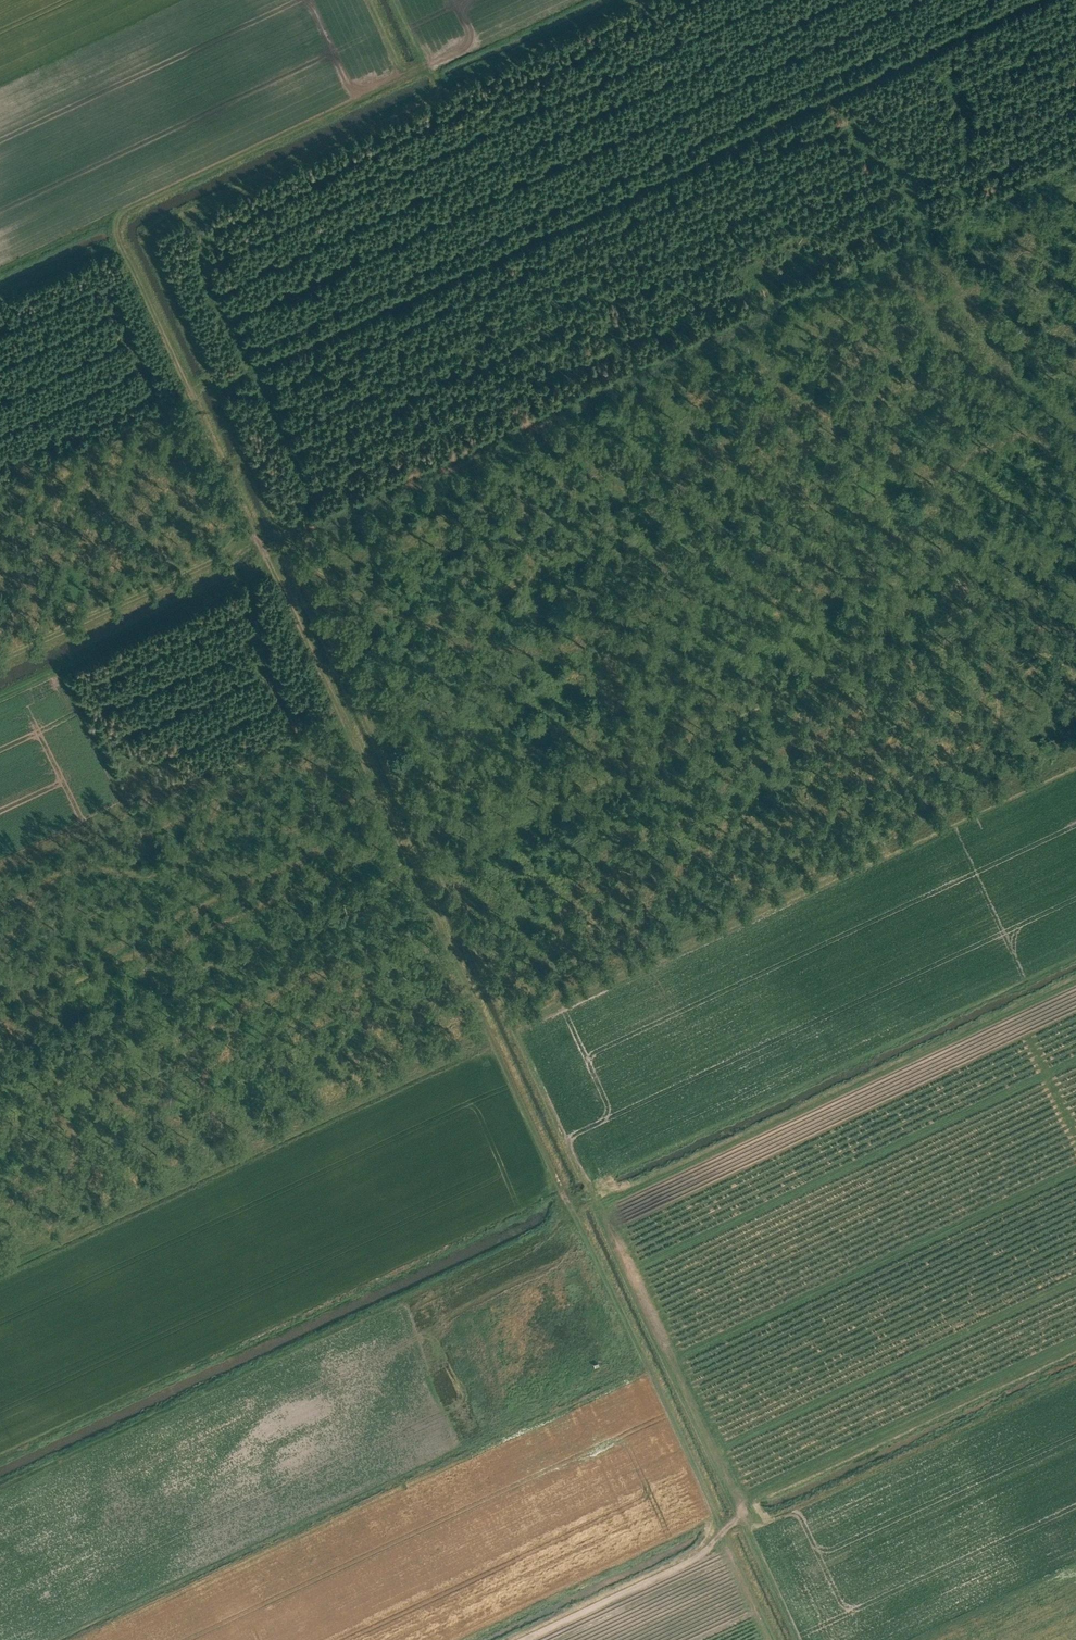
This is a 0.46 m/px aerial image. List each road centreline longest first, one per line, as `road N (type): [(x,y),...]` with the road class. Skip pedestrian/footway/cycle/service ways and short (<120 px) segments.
road 1 (track): [(419,876),(116,225),(135,203),(423,69)]
road 2 (track): [(525,1639),(679,1568),(743,1506),(515,1034)]
road 3 (track): [(419,876),(568,1205),(591,1194)]

